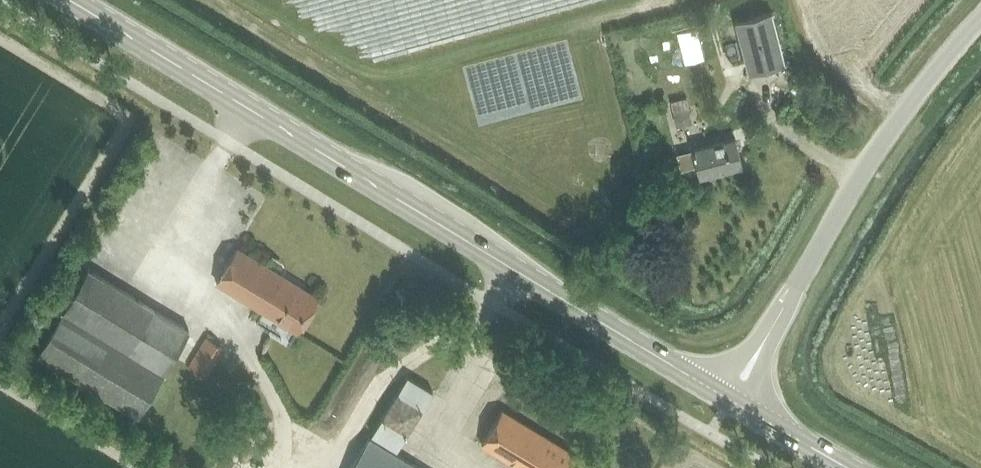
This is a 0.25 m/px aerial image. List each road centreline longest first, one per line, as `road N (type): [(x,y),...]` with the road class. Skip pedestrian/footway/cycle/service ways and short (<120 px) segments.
road 1 (primary): [(719,394),(68,0)]
road 2 (unclassified): [(760,349),(868,161),(980,18)]

